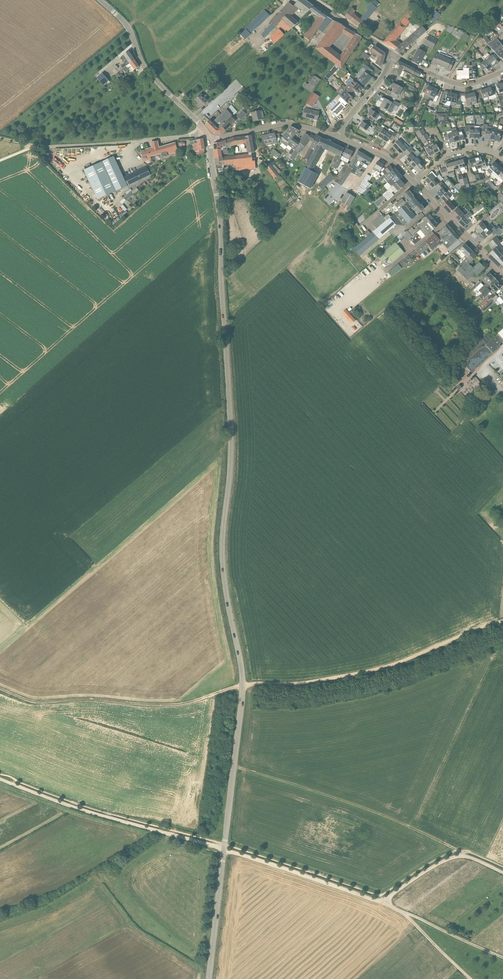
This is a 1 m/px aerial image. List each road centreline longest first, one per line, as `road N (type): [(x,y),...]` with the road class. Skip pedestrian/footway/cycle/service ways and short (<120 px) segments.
road 1 (tertiary): [(209,978),(243,682),(223,569),(231,432),(208,140)]
road 2 (track): [(0,779),(382,902)]
road 3 (track): [(242,685),(377,668),(502,620)]
road 4 (track): [(242,685),(166,705),(37,702),(0,689)]
road 5 (track): [(234,767),(369,810),(457,851)]
road 6 (tertiary): [(206,133),(149,73),(126,26),(100,0)]
road 7 (unclassified): [(206,133),(35,146)]
road 8 (tertiary): [(208,140),(289,124),(340,138)]
road 9 (tertiary): [(502,272),(414,183)]

